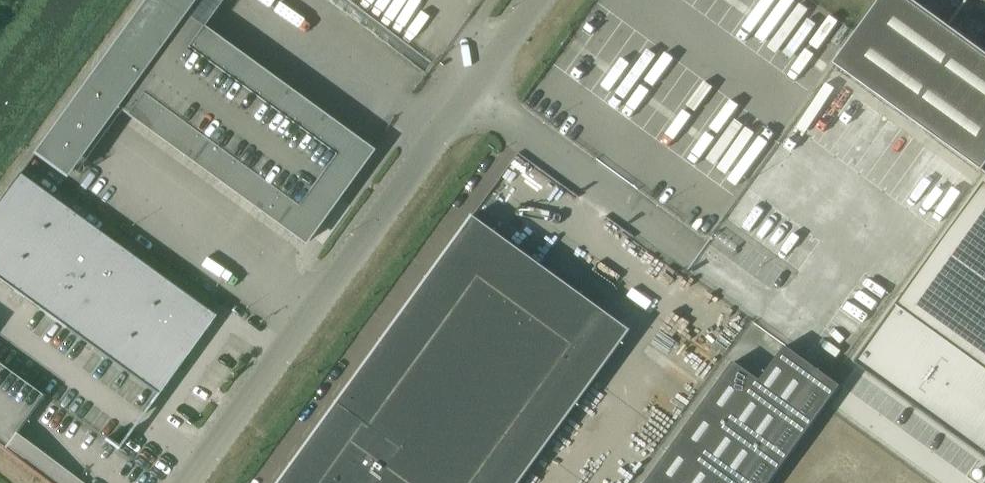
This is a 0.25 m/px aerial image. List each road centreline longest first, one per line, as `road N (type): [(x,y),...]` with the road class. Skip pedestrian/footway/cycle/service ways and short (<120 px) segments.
road 1 (unclassified): [(186,482),(537,0)]

